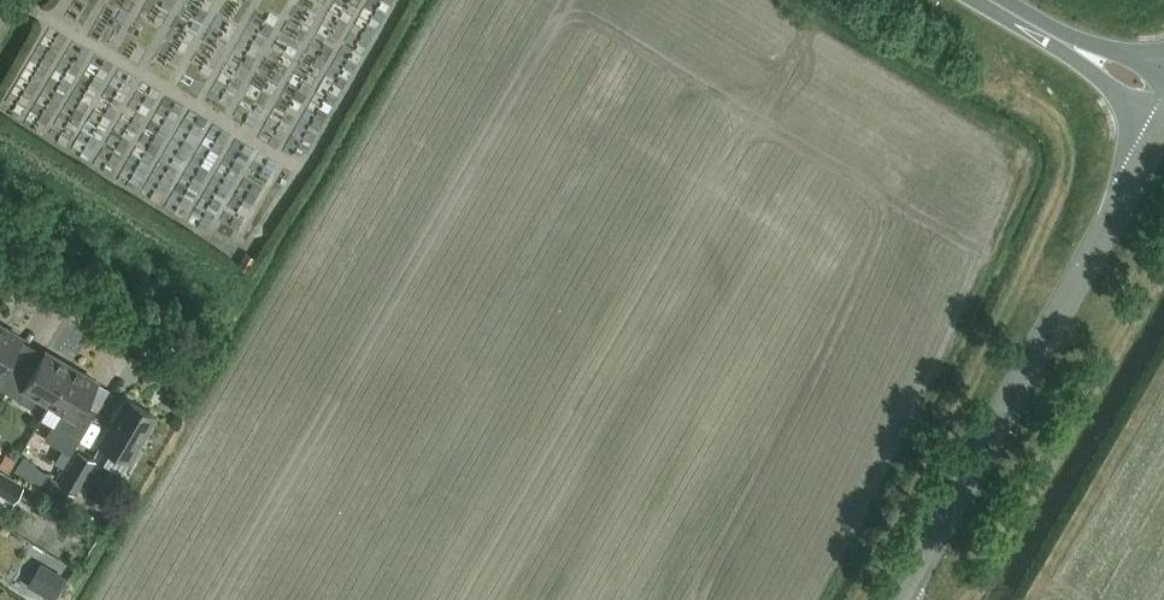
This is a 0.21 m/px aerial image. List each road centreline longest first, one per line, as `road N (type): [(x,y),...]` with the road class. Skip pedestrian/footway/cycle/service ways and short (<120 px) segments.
road 1 (tertiary): [(899,599),(1163,114)]
road 2 (residential): [(197,383),(0,265)]
road 3 (trunk): [(1163,99),(978,0)]

